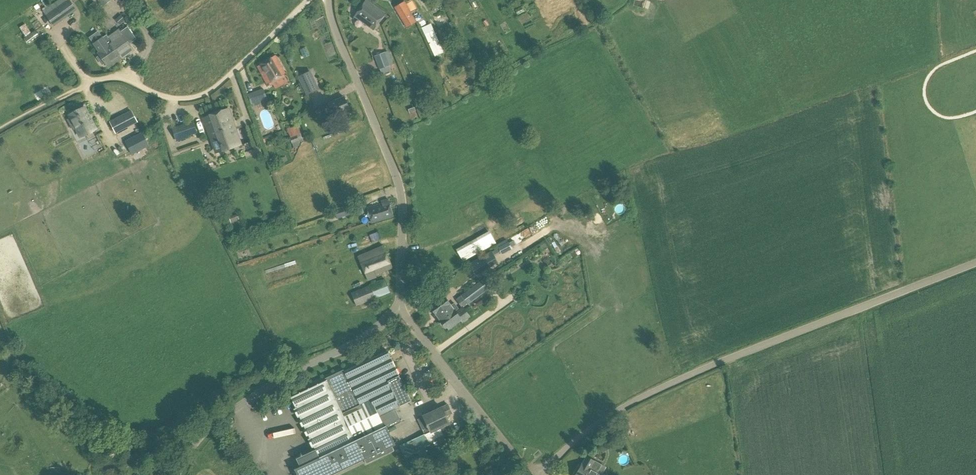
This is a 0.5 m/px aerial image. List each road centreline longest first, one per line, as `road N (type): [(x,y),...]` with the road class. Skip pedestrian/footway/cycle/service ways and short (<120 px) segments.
road 1 (unclassified): [(541,474),(579,436),(651,392),(975,263)]
road 2 (track): [(0,128),(90,79),(120,73),(165,94),(200,93),(306,0)]
road 3 (unclassified): [(400,306),(396,171),(328,0)]
road 4 (unclassified): [(177,474),(207,427),(286,373),(358,340),(400,306)]
road 5 (unclassified): [(536,474),(400,306)]

